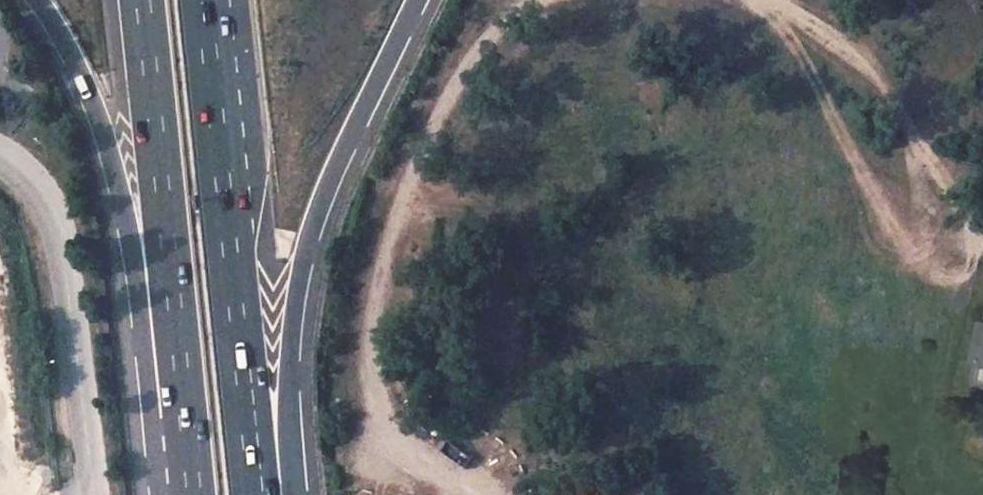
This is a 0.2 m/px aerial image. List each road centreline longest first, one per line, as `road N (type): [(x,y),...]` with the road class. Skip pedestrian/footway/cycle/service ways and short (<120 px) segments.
road 1 (trunk): [(293,494),(292,305),(313,220),(416,0)]
road 2 (trunk): [(257,494),(204,0)]
road 3 (trunk): [(40,0),(91,90),(119,177),(147,372),(186,418)]
road 4 (trunk): [(142,0),(186,418)]

